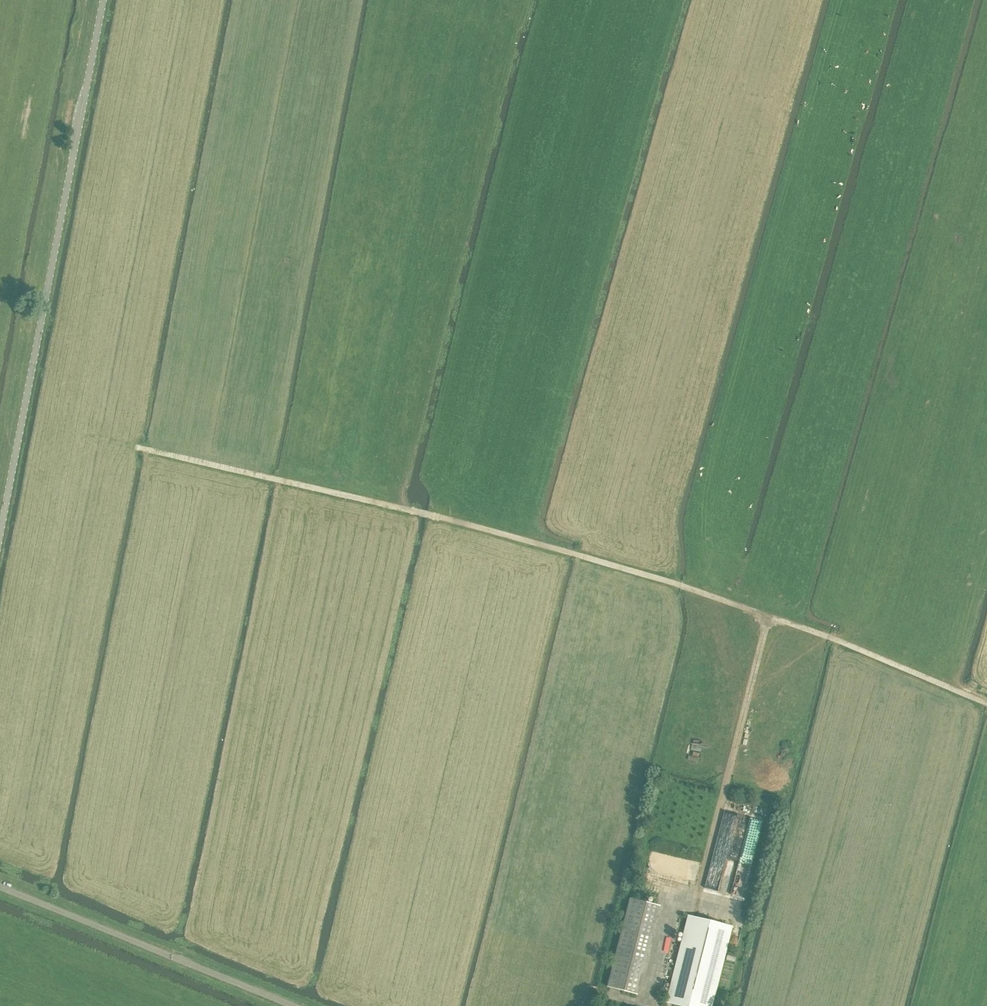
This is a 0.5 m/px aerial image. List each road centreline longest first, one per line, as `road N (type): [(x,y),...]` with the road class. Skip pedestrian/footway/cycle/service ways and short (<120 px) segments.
road 1 (track): [(986,703),(681,586),(430,515),(134,445)]
road 2 (tertiary): [(0,539),(104,0)]
road 3 (track): [(768,619),(697,891),(682,900),(655,1005)]
road 4 (unclassified): [(0,887),(296,1005)]

